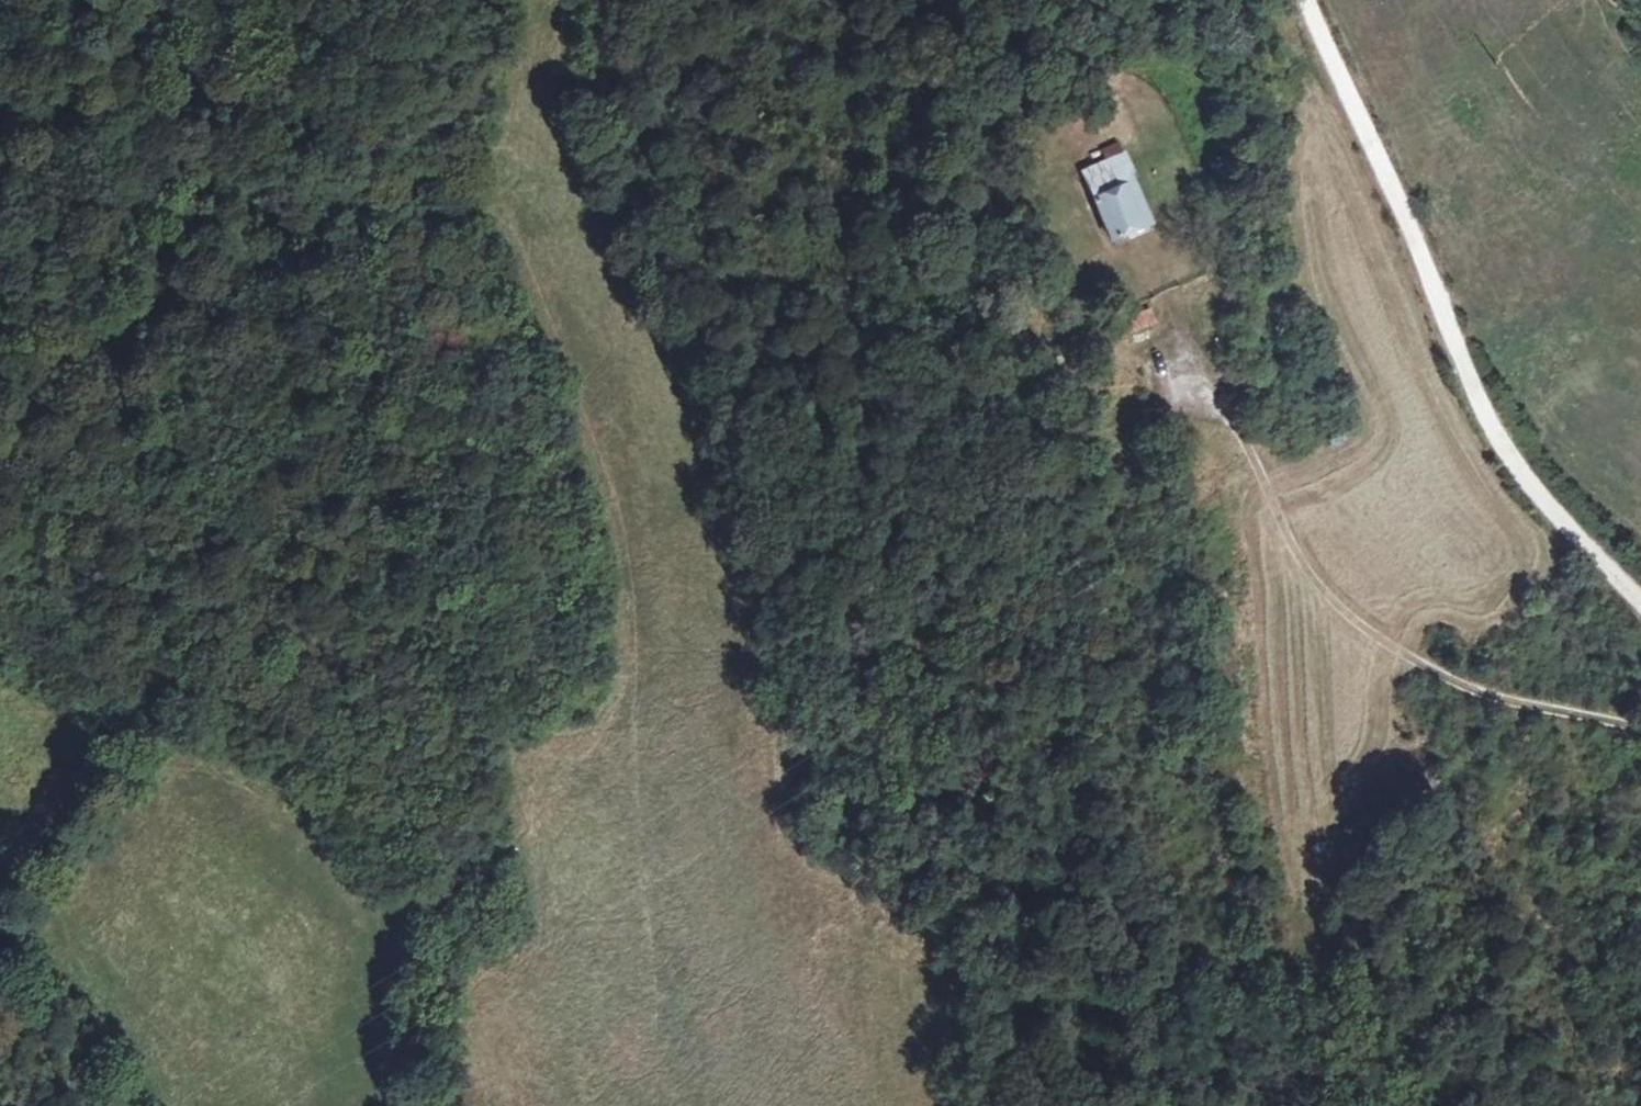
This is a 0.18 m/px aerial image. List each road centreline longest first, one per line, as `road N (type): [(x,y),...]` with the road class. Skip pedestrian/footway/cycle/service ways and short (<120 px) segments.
road 1 (track): [(481,0),(466,107),(431,171),(73,357),(0,443)]
road 2 (track): [(1305,0),(1472,394),(1546,500),(1640,602)]
road 3 (track): [(1640,725),(1480,694),(1402,657),(1335,603),(1293,548),(1243,442)]

